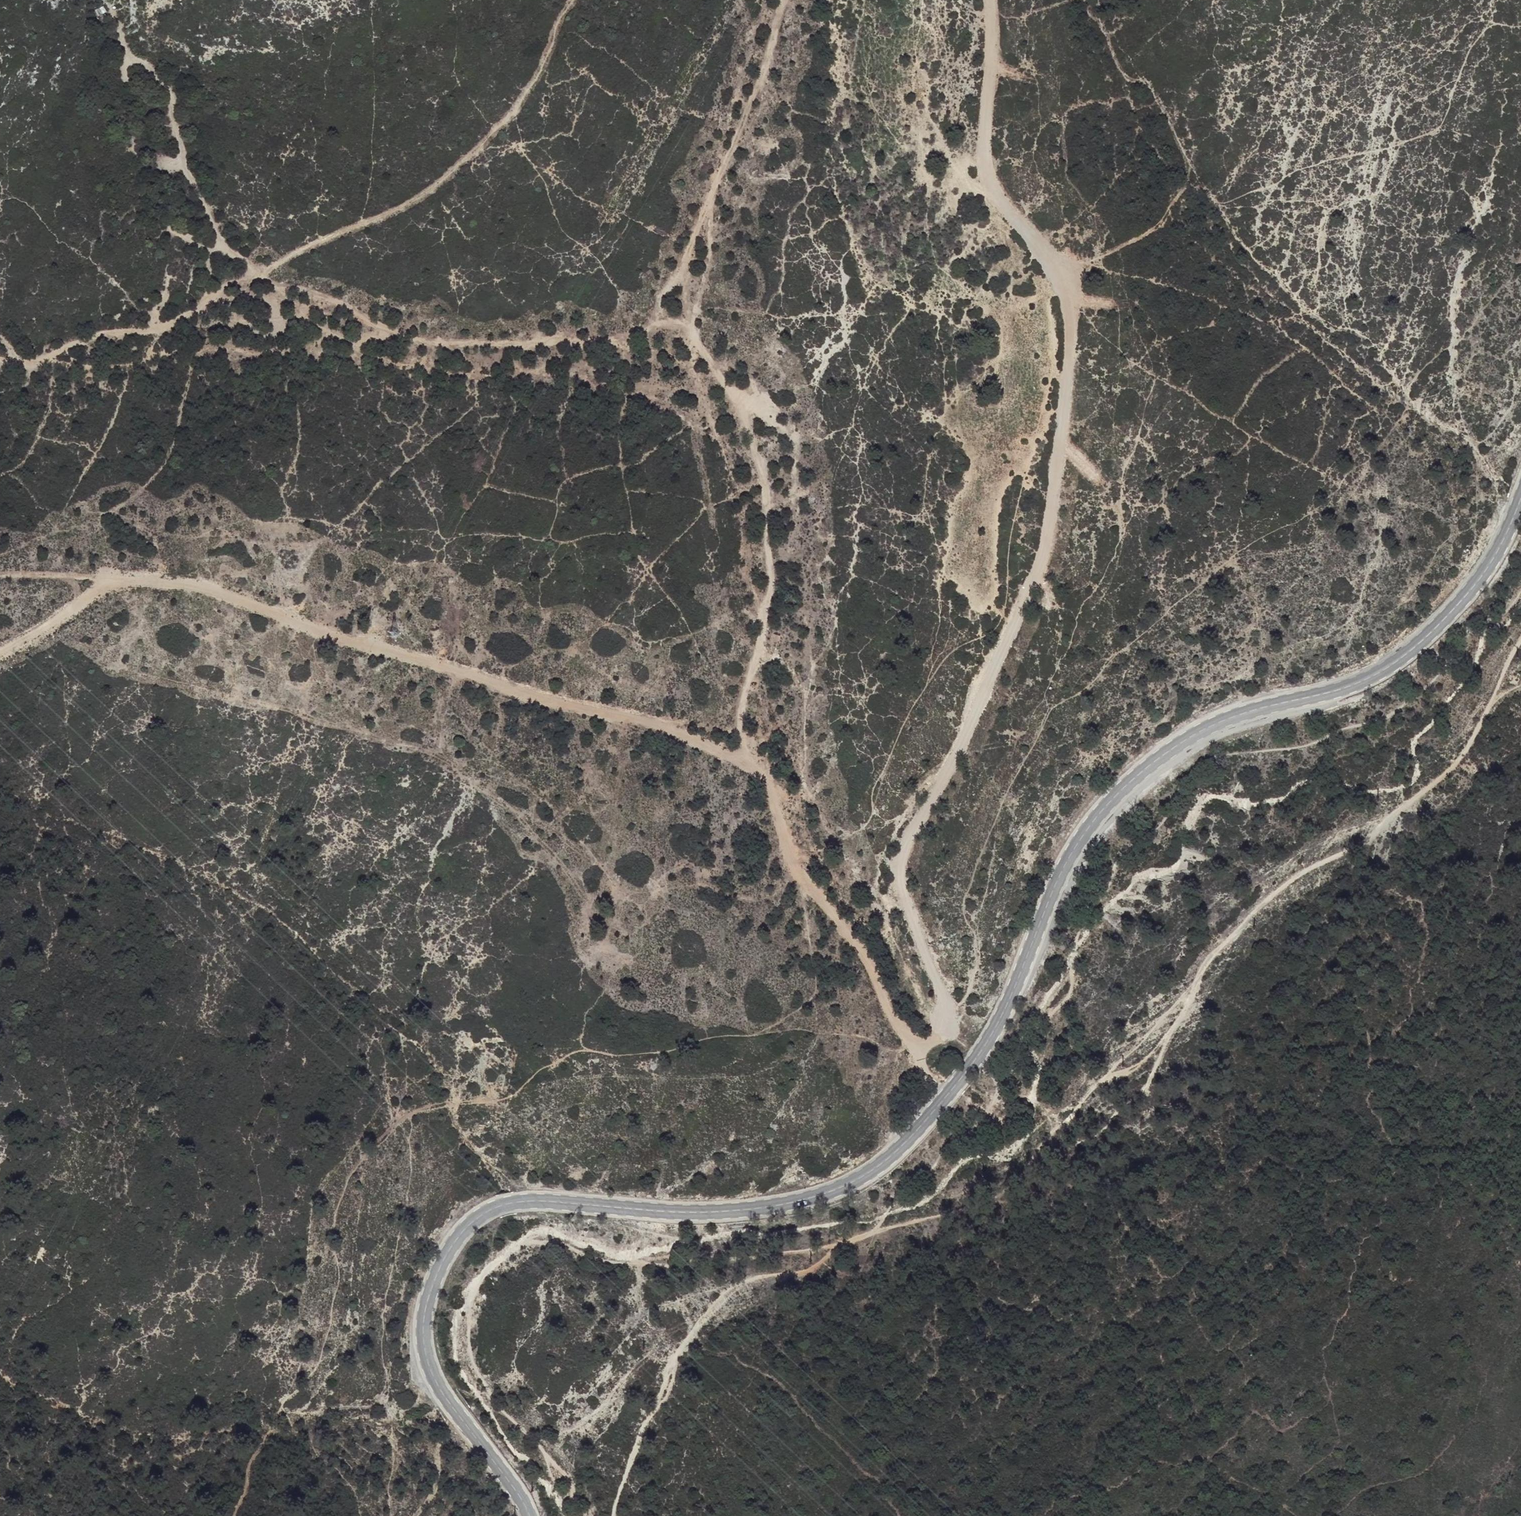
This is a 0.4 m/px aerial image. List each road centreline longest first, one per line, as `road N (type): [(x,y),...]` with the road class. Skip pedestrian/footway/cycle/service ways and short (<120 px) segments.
road 1 (track): [(261,270),(274,283),(433,335),(529,335),(658,315),(700,326),(767,462),(765,613),(742,698),(748,765),(771,785),(787,845),(853,935),(906,1035),(933,1041),(947,1022),(939,970),(910,910),(901,857),(1037,563),(1076,318),(1067,285),(993,173),(992,0)]
road 2 (secondary): [(528,1515),(434,1379),(420,1326),(459,1231),(516,1202),(749,1209),(834,1190),(872,1171),(971,1065),(1107,802),(1196,731),(1388,667),(1468,592),(1520,494)]
road 3 (track): [(1520,262),(1494,305),(1414,383),(1398,421),(1358,471),(1195,589),(1049,713),(979,860),(966,906),(980,962),(965,1006),(947,1022)]
road 4 (track): [(0,575),(199,584),(318,632),(665,728),(748,765)]
road 5 (track): [(1520,636),(1467,750),(1360,849),(1300,871),(1221,947),(1203,966),(1144,1090),(1056,1168)]
road 6 (track): [(867,1236),(807,1252),(673,1266),(603,1262),(541,1243),(522,1248),(490,1282),(477,1327),(493,1380),(568,1477),(577,1515)]
road 7 (track): [(1168,1035),(1141,1062),(1100,1083),(1038,1159),(991,1200),(867,1236)]
road 8 (track): [(615,1515),(628,1463),(676,1354),(707,1313),(742,1285),(835,1246)]
road 9 (track): [(786,0),(688,253),(688,323)]
road 10 (track): [(0,359),(19,366),(89,335),(156,329),(261,270)]
road 11 (track): [(116,577),(76,619),(0,659)]

